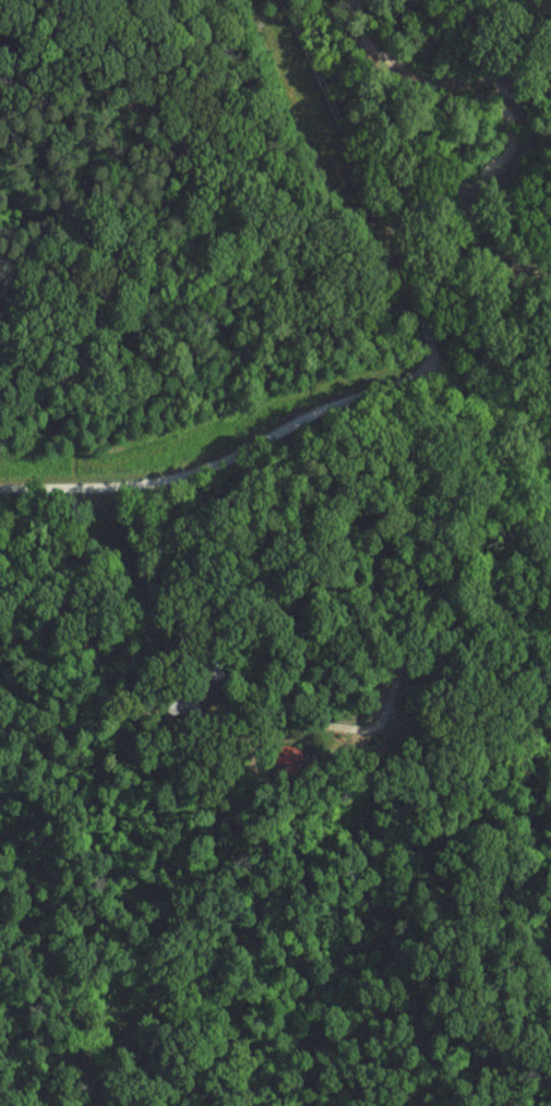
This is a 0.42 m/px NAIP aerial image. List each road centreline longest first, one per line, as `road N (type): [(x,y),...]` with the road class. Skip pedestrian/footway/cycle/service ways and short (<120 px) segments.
road 1 (residential): [(445,383),(432,378),(323,410),(193,474),(99,491),(0,489)]
road 2 (residential): [(99,491),(69,305),(116,261),(122,152)]
road 3 (residential): [(550,444),(495,404),(445,383)]

